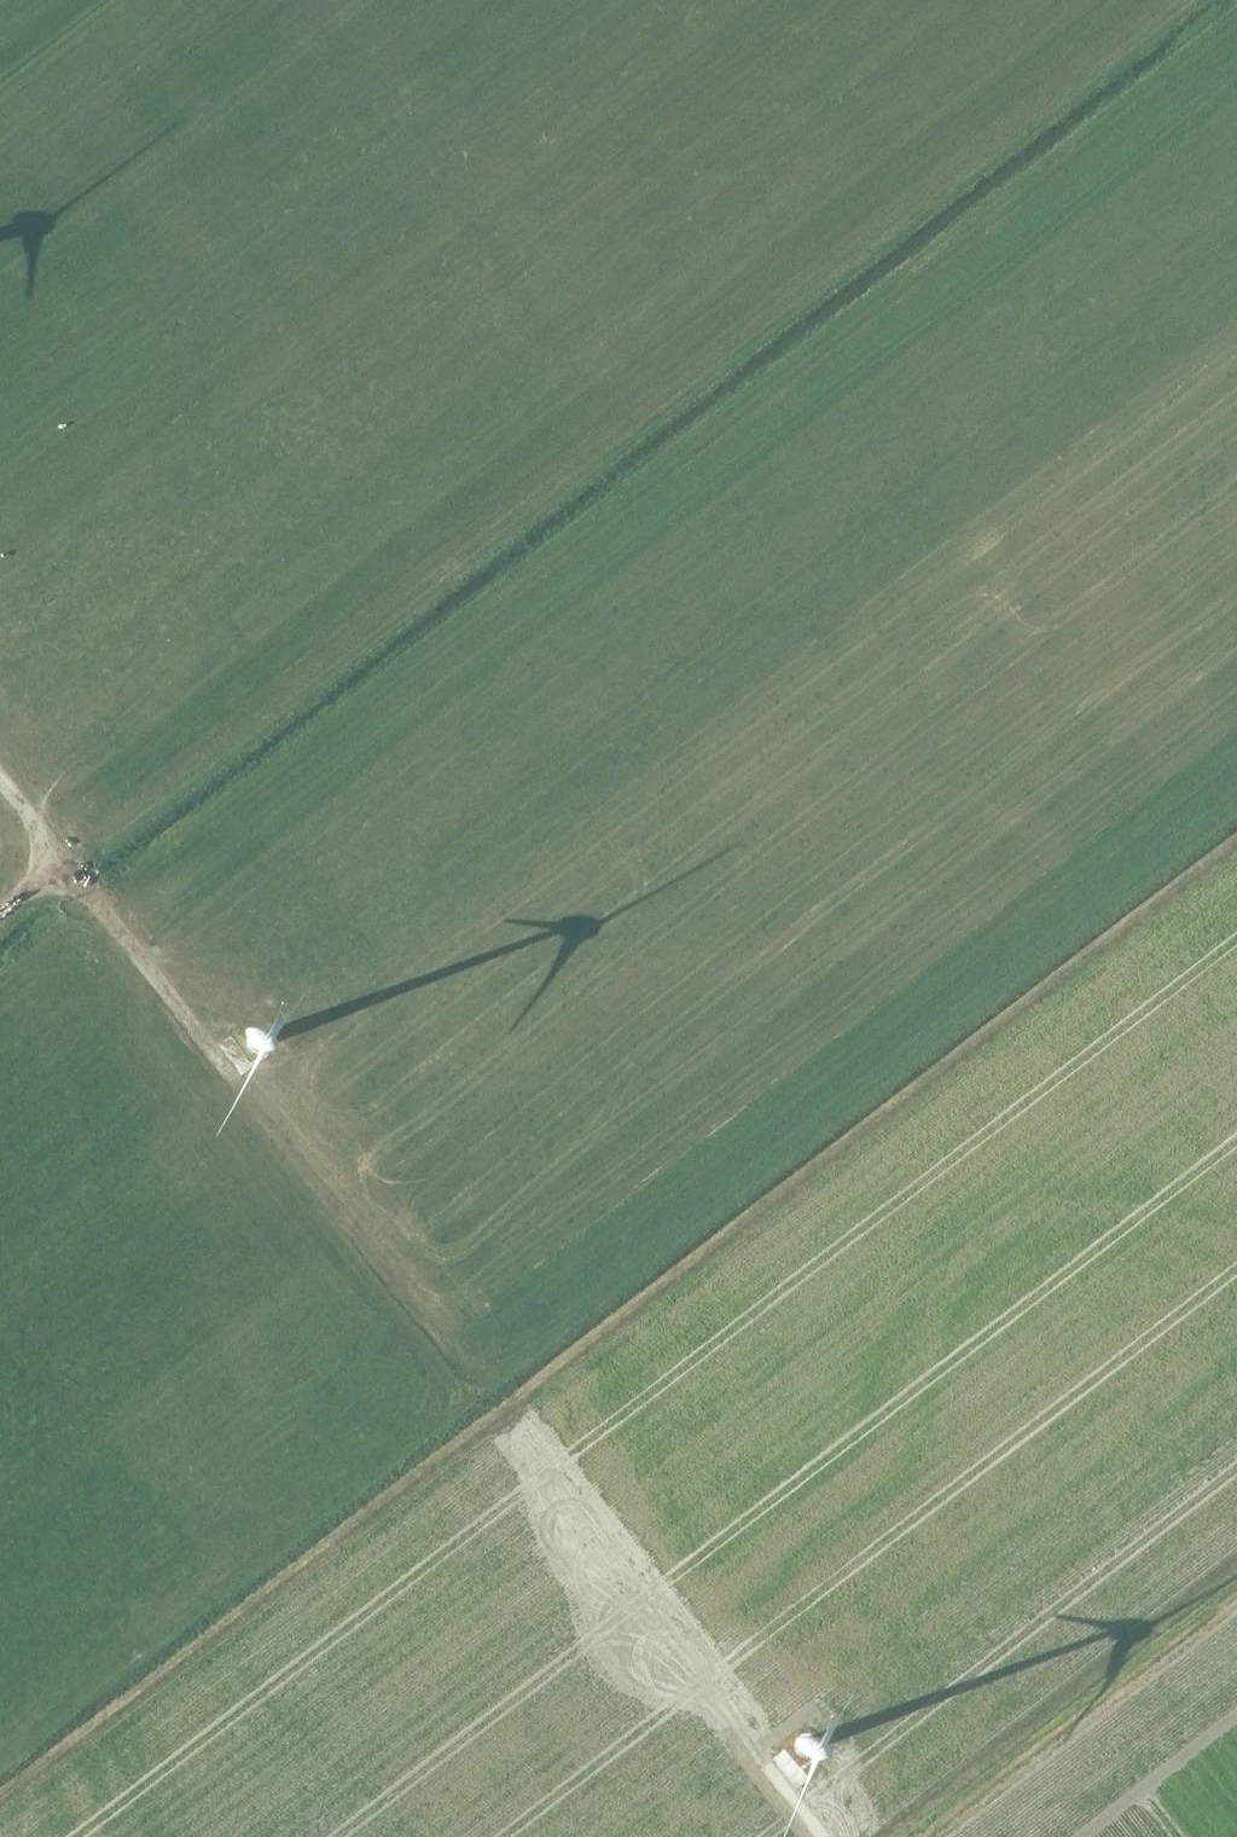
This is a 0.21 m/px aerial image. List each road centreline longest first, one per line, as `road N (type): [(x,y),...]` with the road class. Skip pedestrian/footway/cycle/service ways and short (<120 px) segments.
road 1 (track): [(67,868),(243,1086)]

